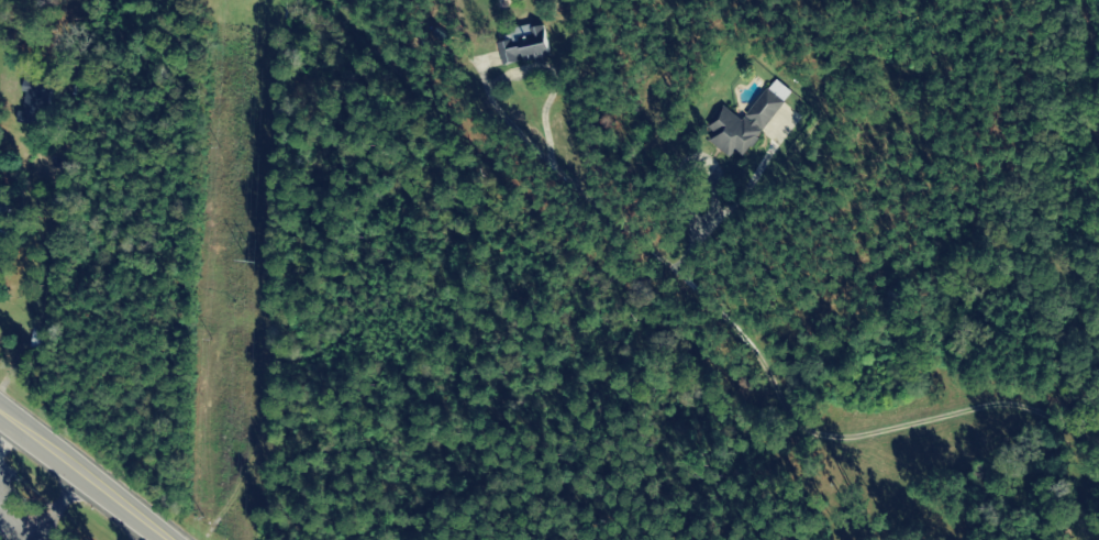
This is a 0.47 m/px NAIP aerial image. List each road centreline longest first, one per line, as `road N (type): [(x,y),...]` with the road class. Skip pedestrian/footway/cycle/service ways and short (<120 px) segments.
road 1 (primary): [(170,539),(0,411)]

